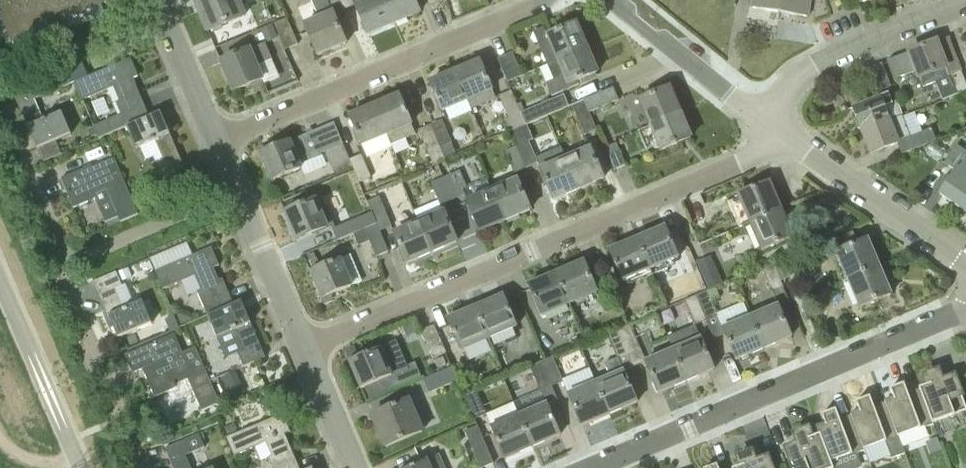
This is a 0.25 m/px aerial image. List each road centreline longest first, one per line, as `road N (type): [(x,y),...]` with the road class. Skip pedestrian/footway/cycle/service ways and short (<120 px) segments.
road 1 (residential): [(798,140),(307,350)]
road 2 (residential): [(965,310),(594,467)]
road 3 (residential): [(217,141),(542,0)]
road 4 (residential): [(765,116),(806,70),(965,2)]
road 5 (residential): [(72,267),(68,288),(144,467)]
road 6 (residential): [(965,263),(798,140)]
road 7 (residential): [(765,116),(615,0)]
road 8 (residential): [(239,191),(72,267)]
road 9 (residential): [(307,350),(239,191)]
road 10 (residential): [(156,0),(217,141)]
road 11 (residential): [(355,467),(307,350)]

